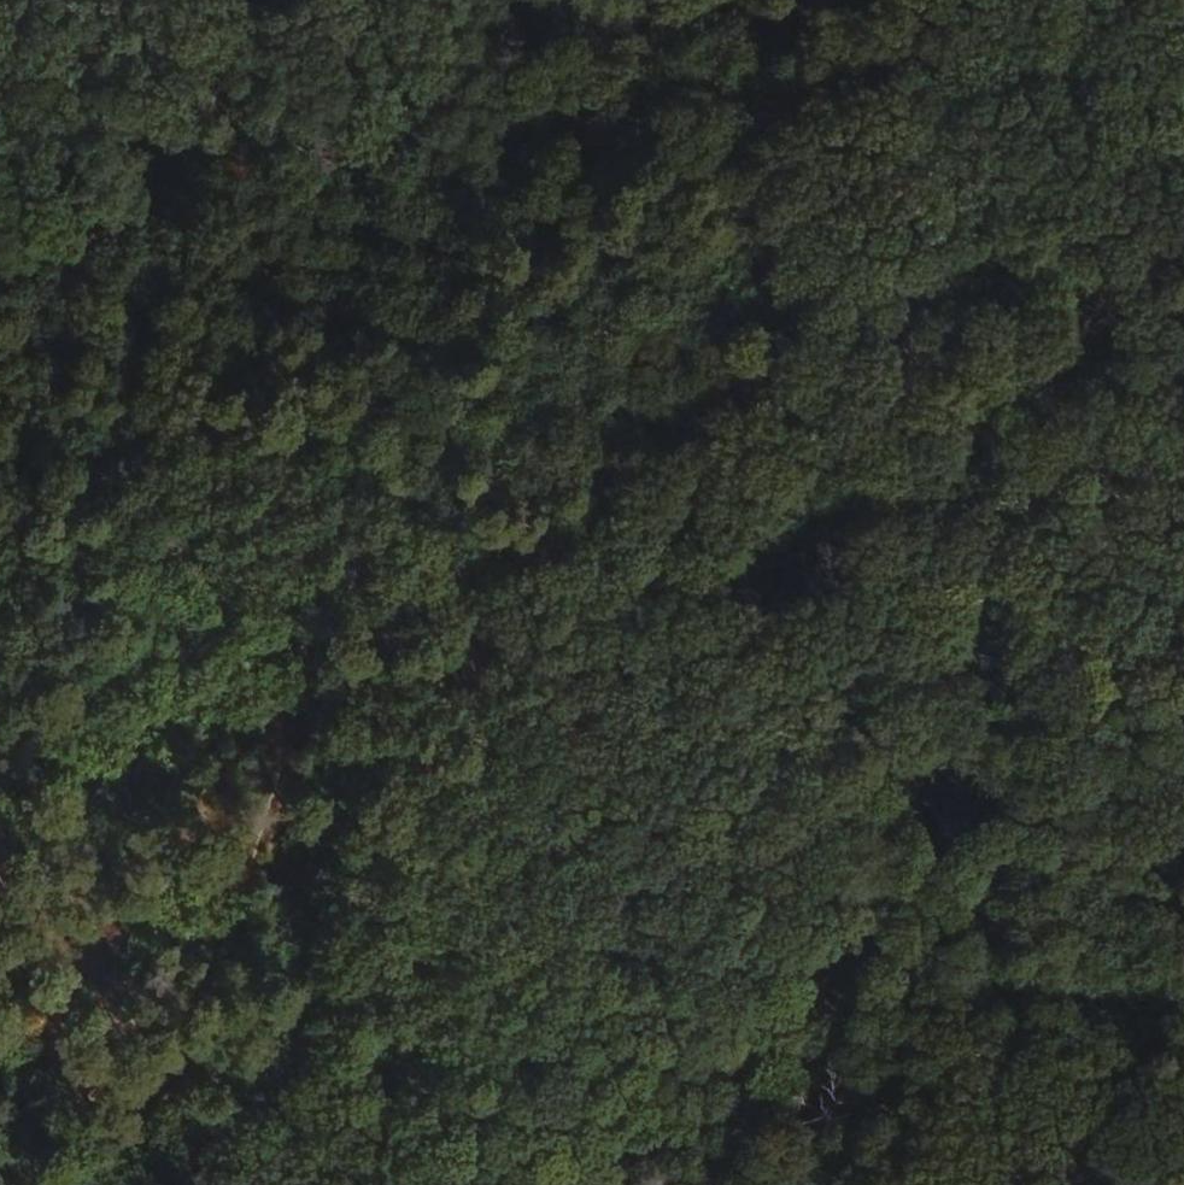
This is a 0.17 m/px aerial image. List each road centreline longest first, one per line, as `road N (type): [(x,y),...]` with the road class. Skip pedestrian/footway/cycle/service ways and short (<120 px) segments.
road 1 (track): [(617,1184),(819,1010),(962,965),(1086,985),(1183,957)]
road 2 (track): [(968,0),(991,96),(1029,166),(1183,292)]

